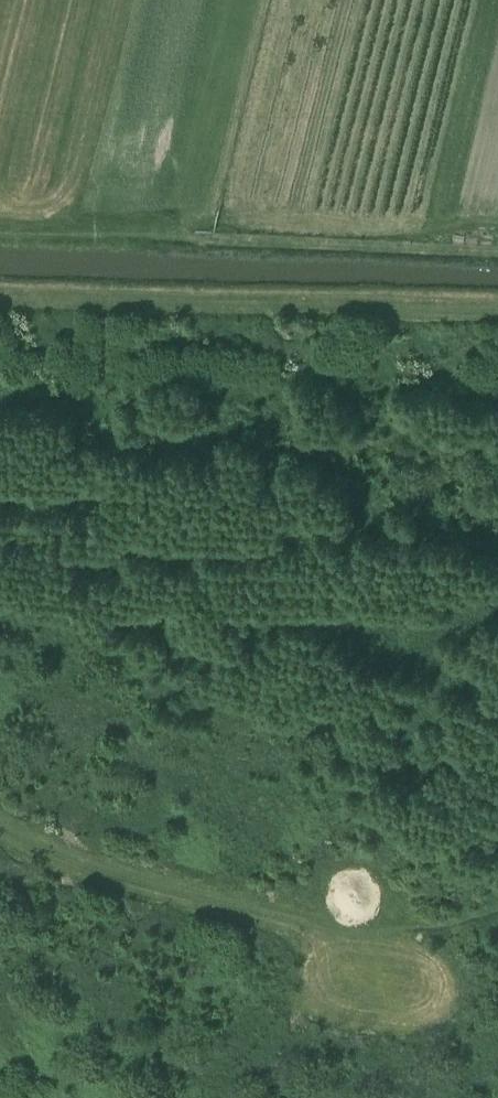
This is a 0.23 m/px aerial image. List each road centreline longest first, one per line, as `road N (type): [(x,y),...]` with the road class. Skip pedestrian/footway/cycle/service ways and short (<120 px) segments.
road 1 (track): [(497,907),(397,930),(316,929),(179,895),(0,819)]
road 2 (track): [(0,293),(497,304)]

